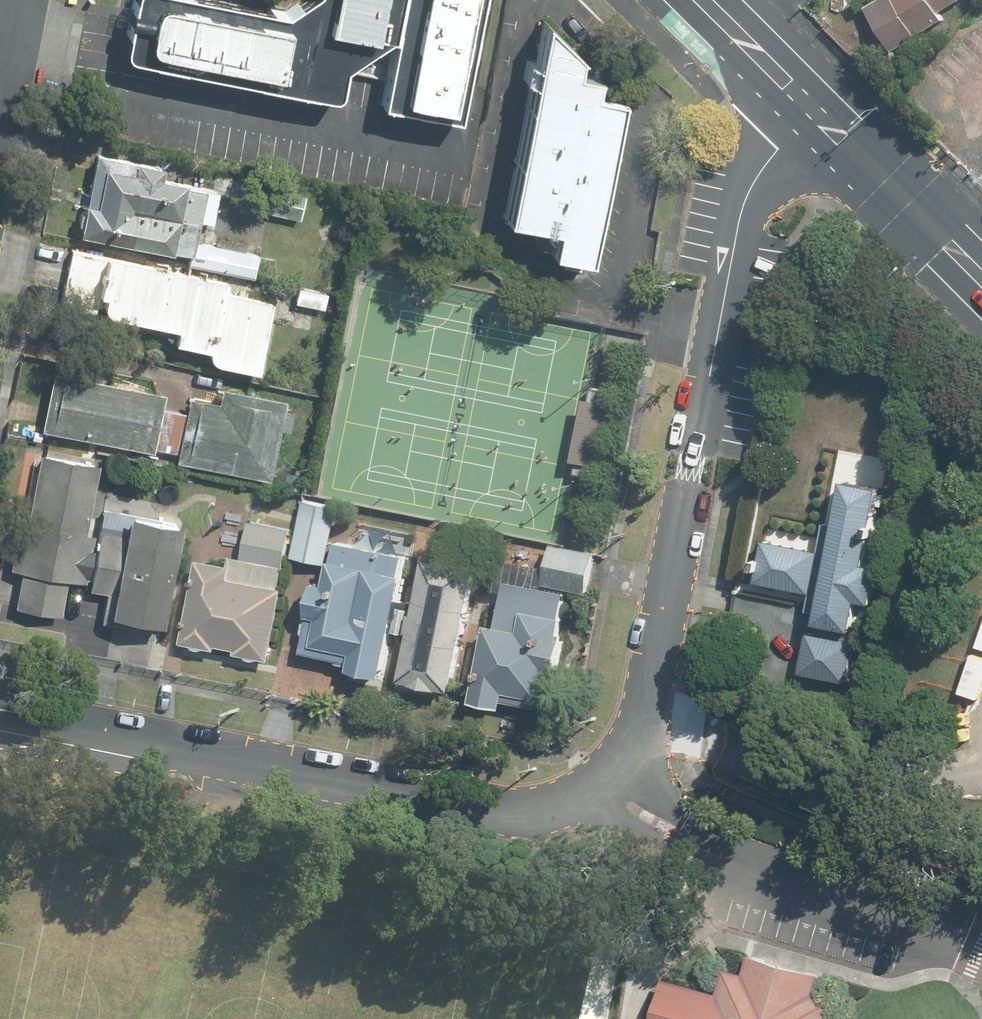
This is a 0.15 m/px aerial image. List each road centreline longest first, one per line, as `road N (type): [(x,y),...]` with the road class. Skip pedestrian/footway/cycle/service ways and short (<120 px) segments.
road 1 (residential): [(0,714),(493,822),(529,820),(610,787),(630,767),(641,736),(746,202),(810,111)]
road 2 (primary): [(810,111),(981,277)]
road 3 (primary): [(706,0),(810,111)]

